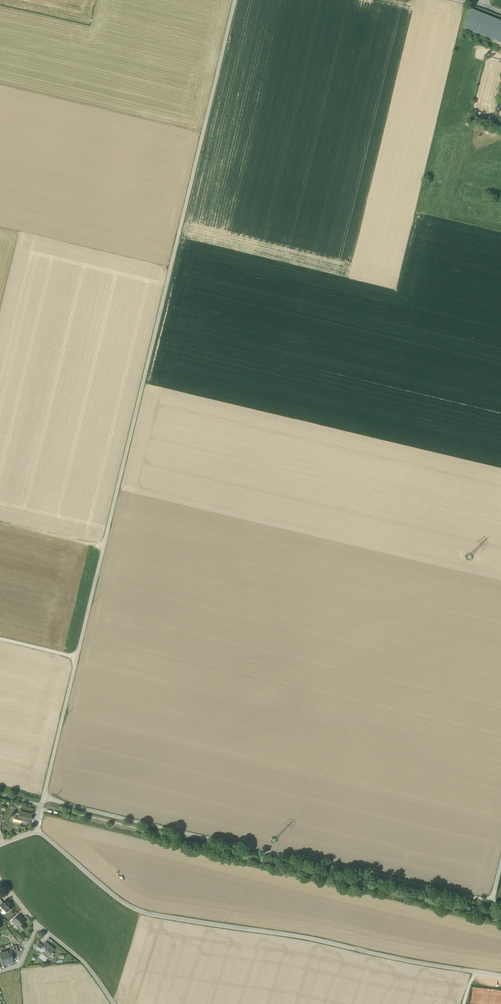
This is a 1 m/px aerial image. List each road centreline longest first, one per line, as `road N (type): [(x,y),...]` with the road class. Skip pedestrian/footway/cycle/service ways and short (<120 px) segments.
road 1 (track): [(77,658),(235,0)]
road 2 (unclassified): [(474,972),(135,909),(37,831)]
road 3 (track): [(64,804),(500,907)]
road 4 (track): [(43,798),(77,658)]

